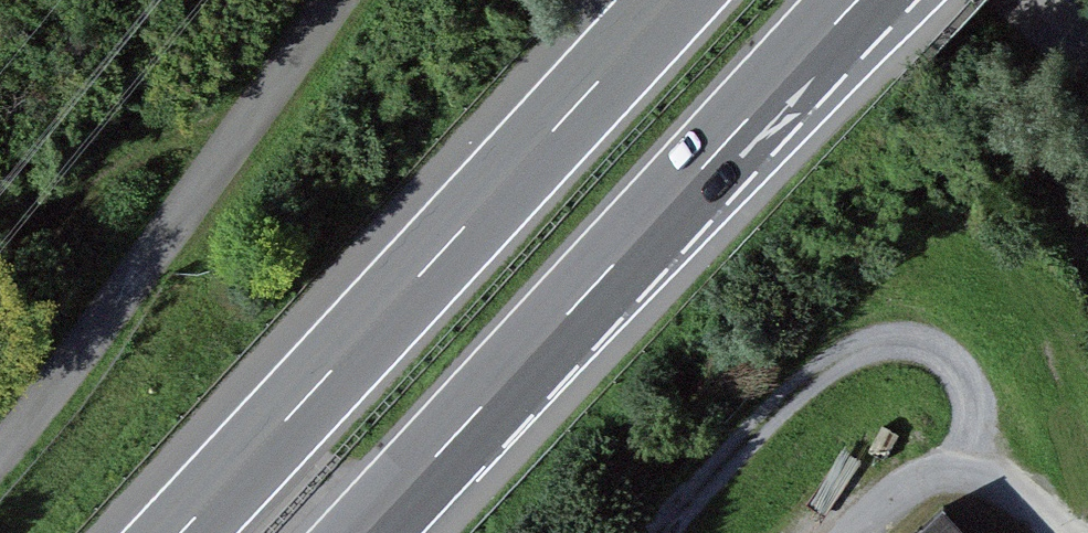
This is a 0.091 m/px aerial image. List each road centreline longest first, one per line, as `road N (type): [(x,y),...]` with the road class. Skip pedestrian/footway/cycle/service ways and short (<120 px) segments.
road 1 (motorway): [(683,0),(185,532)]
road 2 (motorway): [(374,532),(867,0)]
road 3 (track): [(128,0),(0,139)]

